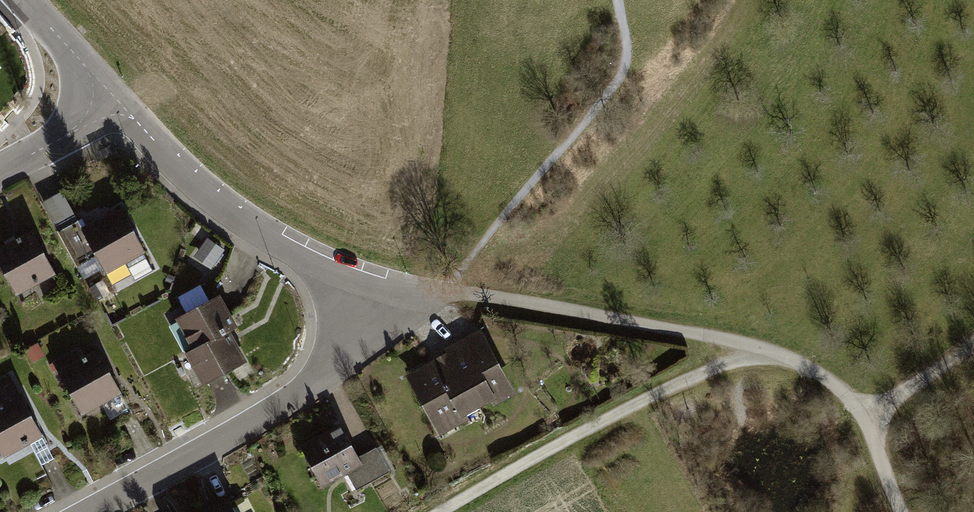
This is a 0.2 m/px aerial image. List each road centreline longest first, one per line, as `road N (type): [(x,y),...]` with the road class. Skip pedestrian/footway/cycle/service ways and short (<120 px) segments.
road 1 (track): [(902,511),(854,402),(803,364),(768,351),(371,279)]
road 2 (residential): [(91,511),(252,426),(323,377),(361,320),(371,279)]
road 3 (track): [(768,351),(634,404),(437,511)]
road 4 (track): [(444,291),(619,80),(628,59),(617,0)]
road 5 (residential): [(116,99),(222,203),(294,249),(371,279)]
road 6 (residential): [(0,171),(116,99)]
road 7 (residential): [(23,0),(116,99)]
road 8 (track): [(863,418),(973,343)]

